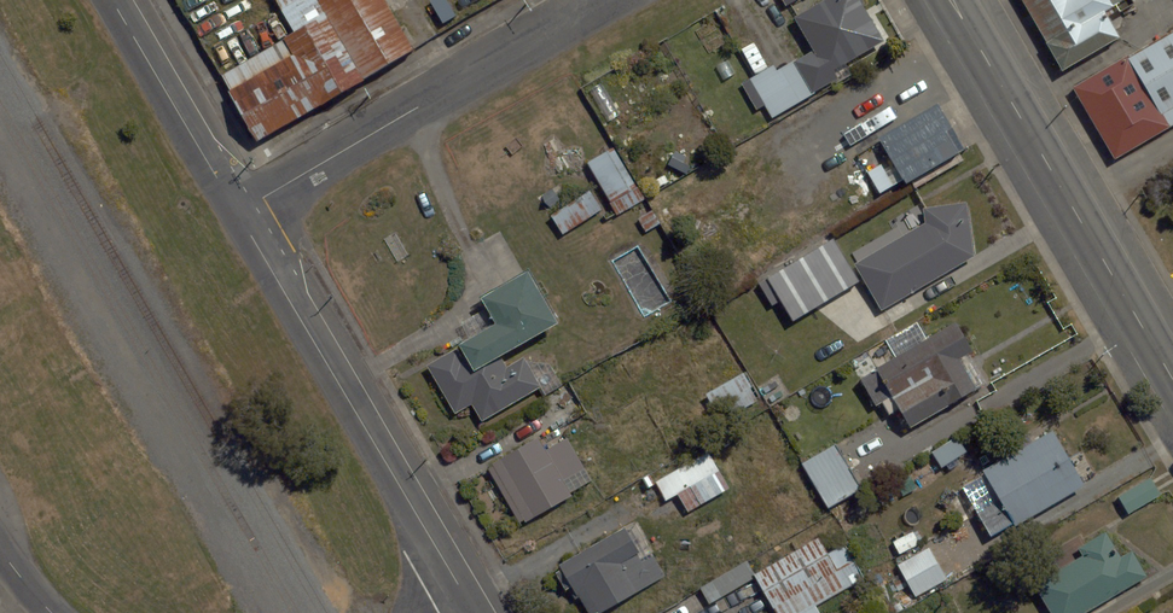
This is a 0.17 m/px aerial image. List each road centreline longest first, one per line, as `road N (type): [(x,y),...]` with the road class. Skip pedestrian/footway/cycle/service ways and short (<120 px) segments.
road 1 (residential): [(237,211),(473,608)]
road 2 (secondary): [(952,0),(1172,378)]
road 3 (residential): [(237,211),(610,0)]
road 4 (residential): [(113,0),(237,211)]

